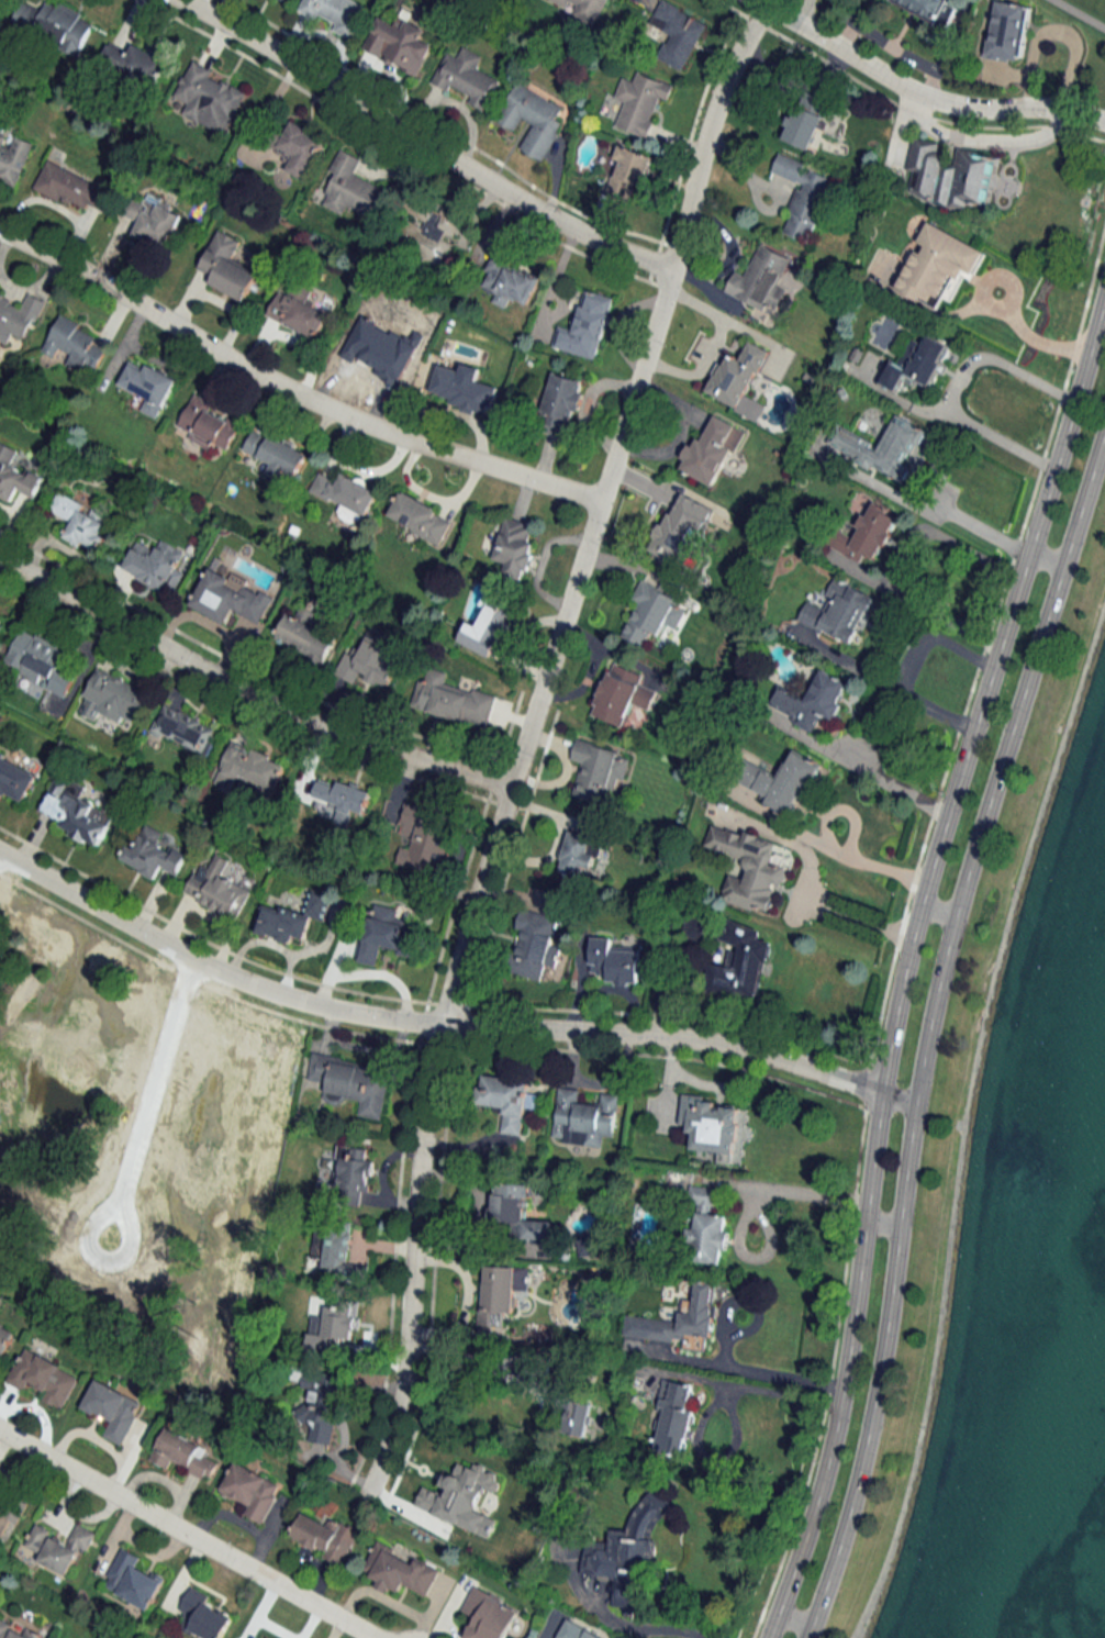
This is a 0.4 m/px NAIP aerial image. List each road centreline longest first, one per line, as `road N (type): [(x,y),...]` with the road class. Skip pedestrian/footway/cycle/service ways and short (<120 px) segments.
road 1 (residential): [(366,1491),(401,1392),(420,1150),(439,1026),(668,288),(713,112),(763,5)]
road 2 (secondary): [(1104,286),(919,904),(884,1062),(836,1416),(766,1637)]
road 3 (secondary): [(807,1637),(870,1427),(917,1089),(955,917),(1104,429)]
road 4 (residential): [(915,1104),(711,1044),(439,1026),(276,995),(176,952),(0,855)]
road 5 (residential): [(600,501),(429,448),(287,390),(0,231)]
road 6 (residential): [(671,271),(560,224),(175,0)]
road 7 (residential): [(510,788),(294,716),(0,559)]
road 8 (residential): [(0,1431),(373,1637)]
road 9 (residential): [(1104,120),(1051,108),(938,102),(754,0)]
road 10 (residential): [(192,960),(116,1213)]
road 11 (residential): [(116,1213),(96,1224),(89,1241),(94,1258),(125,1253),(127,1235),(116,1213)]

